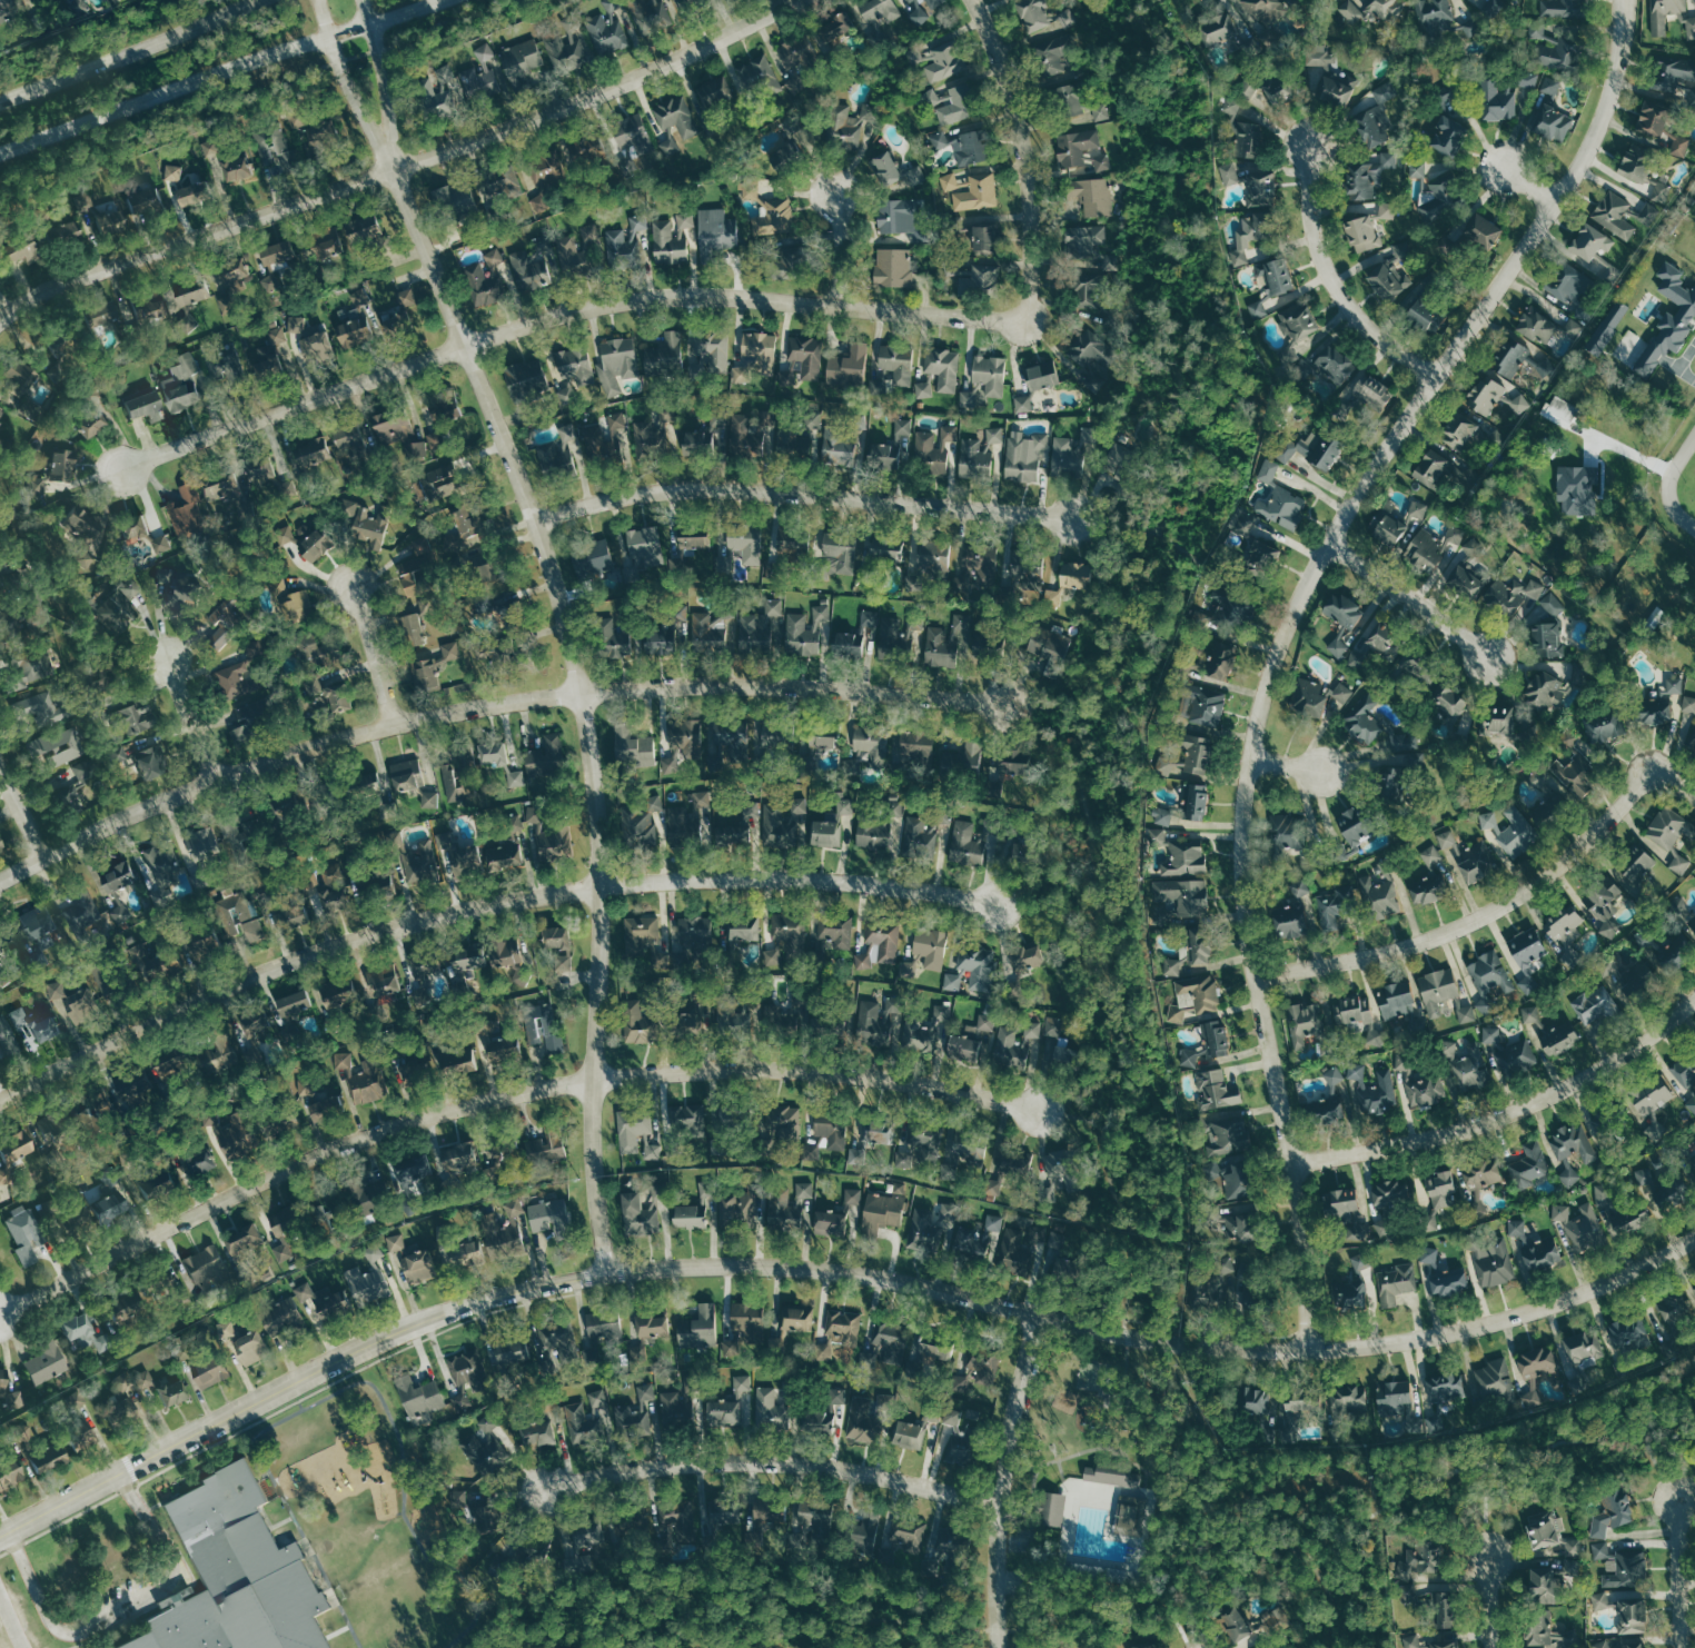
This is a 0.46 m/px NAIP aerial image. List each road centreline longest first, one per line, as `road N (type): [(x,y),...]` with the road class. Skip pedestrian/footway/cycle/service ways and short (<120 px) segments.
road 1 (tertiary): [(0,1537),(384,1337),(535,1285),(603,1273),(716,1267),(824,1272),(1189,1348),(1309,1349),(1418,1339),(1520,1314),(1694,1237)]
road 2 (tertiary): [(1309,1349),(1292,1163),(1240,909),(1243,797),(1257,717),(1293,607),(1382,455),(1520,256),(1608,98),(1624,0)]
road 3 (residential): [(603,1273),(592,1080),(602,885),(578,693),(538,516),(393,169)]
road 4 (residential): [(0,1314),(341,1143),(465,1099),(592,1080),(796,1065),(863,1071),(1039,1110)]
road 5 (residential): [(0,882),(209,778),(394,721),(687,685),(823,687),(1007,705)]
road 6 (residential): [(0,1100),(244,979),(400,922),(602,885),(691,878),(864,882),(997,906)]
road 7 (residential): [(125,468),(463,342),(594,305),(730,296),(1028,317)]
road 8 (residential): [(795,0),(640,73),(61,285),(0,320)]
road 9 (residential): [(538,516),(695,488),(1071,517)]
road 10 (residential): [(1694,796),(1653,773),(1514,897),(1381,956),(1256,979)]
road 11 (secondary): [(0,156),(234,67),(442,0)]
road 12 (residential): [(1000,1502),(823,1468),(749,1463),(630,1468),(543,1488)]
road 13 (residential): [(1292,1163),(1439,1136),(1518,1112),(1694,1005)]
road 14 (residential): [(998,1647),(1000,1502),(1039,1317)]
road 15 (residential): [(1028,317),(1033,244),(1027,175),(1014,107),(972,0)]
road 16 (secondary): [(259,0),(0,104)]
road 17 (residential): [(1434,376),(1350,310),(1328,276),(1312,239),(1310,149)]
road 18 (residential): [(1331,544),(1488,656)]
road 19 (residential): [(318,0),(340,70),(393,169)]
road 20 (residential): [(393,169),(384,71),(364,0)]
road 21 (residential): [(1684,1647),(1681,1499)]
road 22 (residential): [(394,721),(351,586)]
road 23 (residential): [(209,778),(169,664)]

